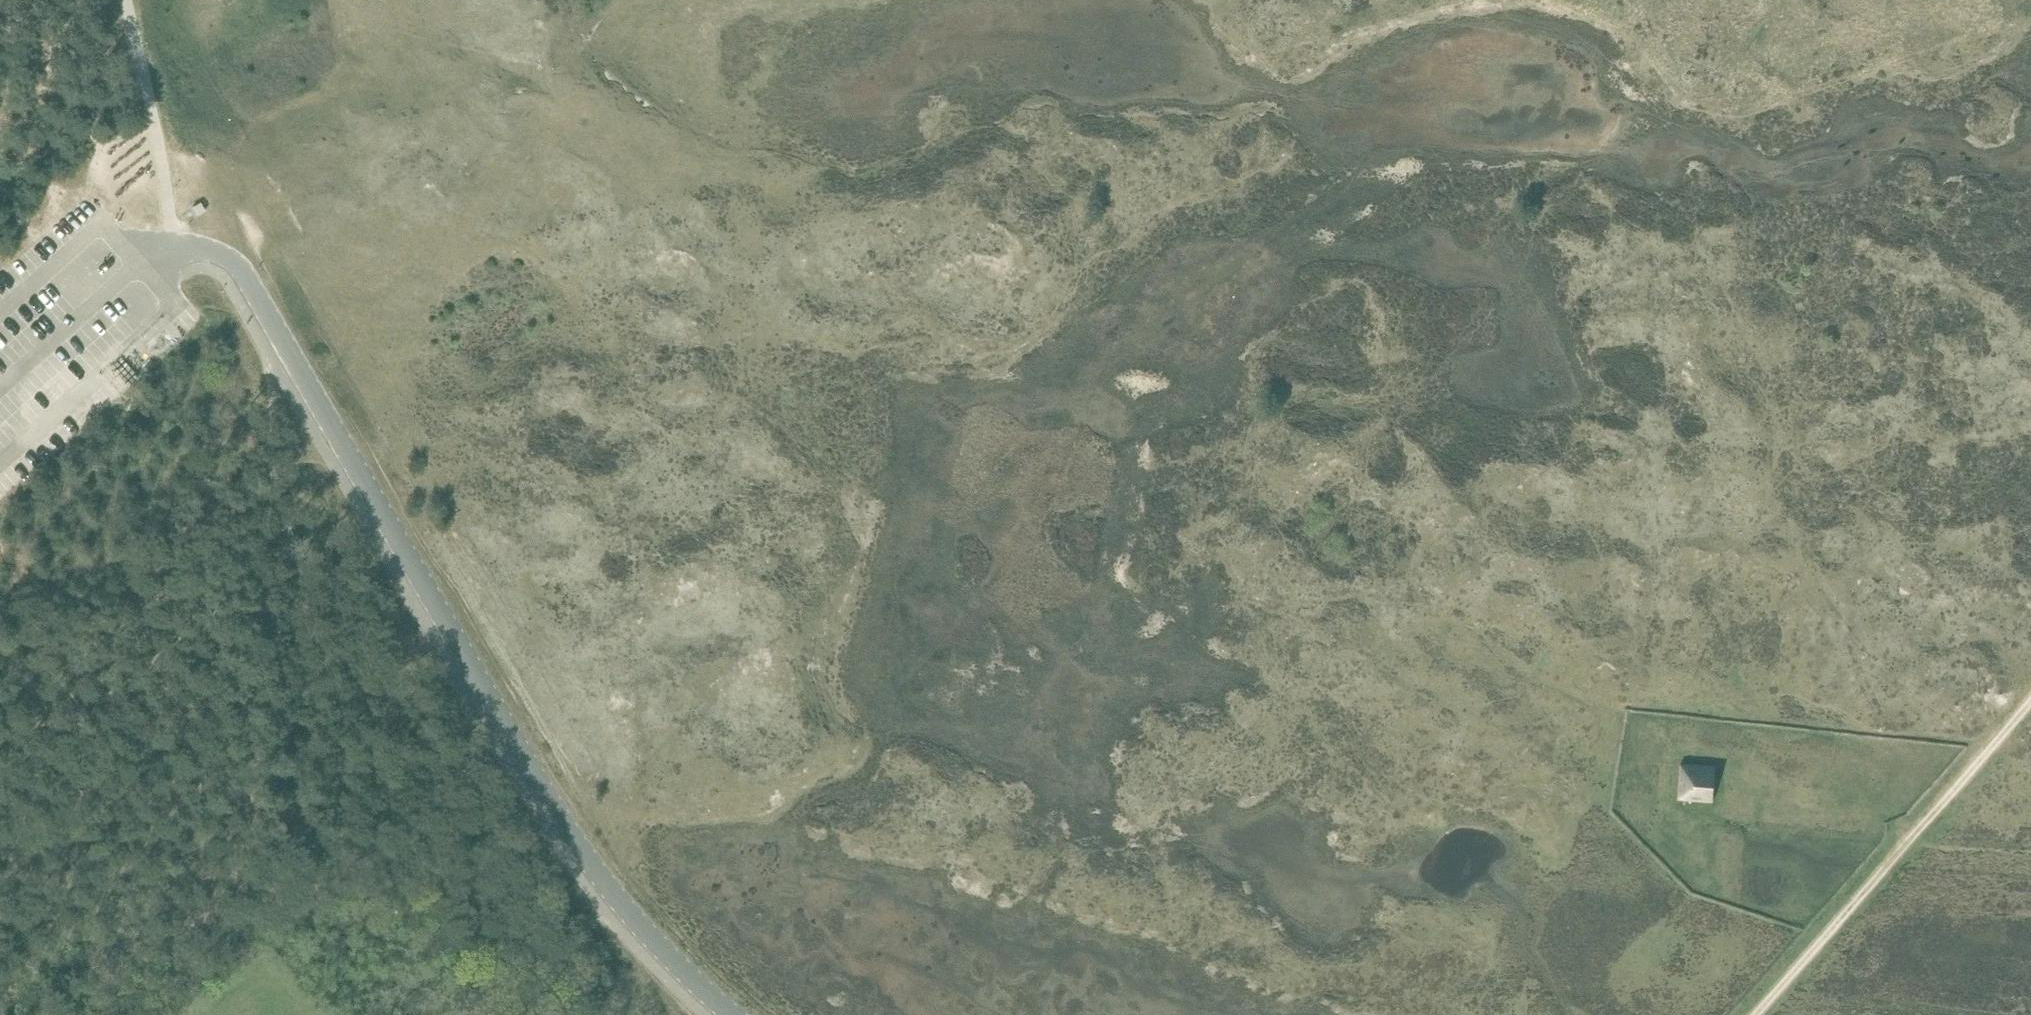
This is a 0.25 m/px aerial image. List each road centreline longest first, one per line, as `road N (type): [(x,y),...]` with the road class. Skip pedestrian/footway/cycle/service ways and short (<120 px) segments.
road 1 (unclassified): [(731,1014),(594,869),(240,270),(207,251),(175,248)]
road 2 (track): [(2030,701),(1755,1014)]

